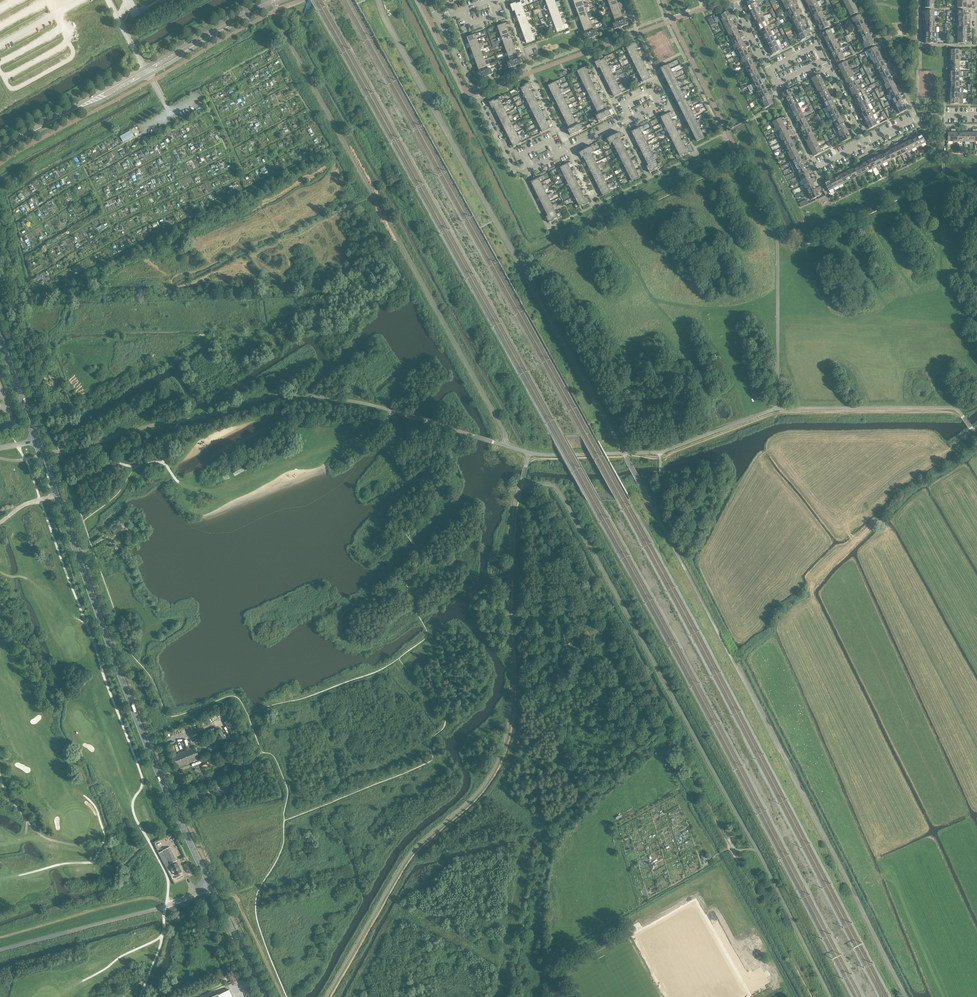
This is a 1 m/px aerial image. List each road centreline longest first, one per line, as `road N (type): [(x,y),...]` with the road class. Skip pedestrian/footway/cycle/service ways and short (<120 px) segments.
road 1 (tertiary): [(211,888),(134,712),(56,495)]
road 2 (tertiary): [(70,112),(284,0)]
road 3 (tertiary): [(268,0),(70,112)]
road 4 (unclassified): [(0,950),(211,888)]
road 5 (residential): [(521,173),(438,19)]
road 6 (track): [(722,629),(663,517),(661,475)]
road 7 (residential): [(521,173),(631,120)]
road 8 (tertiary): [(211,888),(264,996)]

